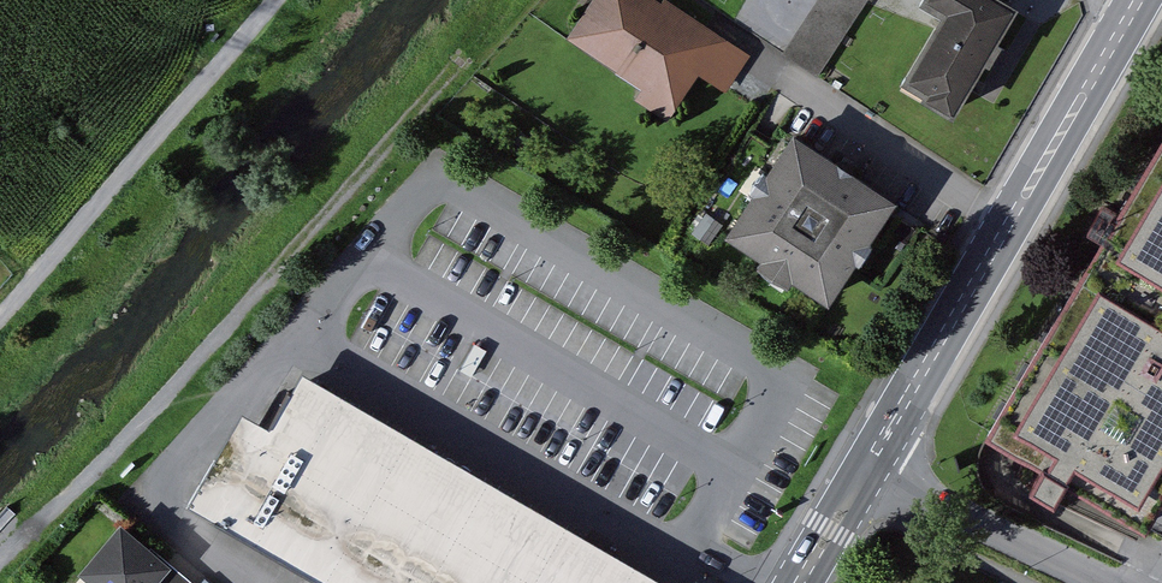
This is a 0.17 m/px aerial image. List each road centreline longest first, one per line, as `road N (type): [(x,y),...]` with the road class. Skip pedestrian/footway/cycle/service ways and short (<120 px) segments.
road 1 (track): [(468,59),(145,421),(0,565)]
road 2 (primary): [(873,464),(1141,0)]
road 3 (track): [(0,313),(274,0)]
road 4 (residential): [(873,464),(1123,582)]
road 5 (primary): [(805,582),(873,464)]

